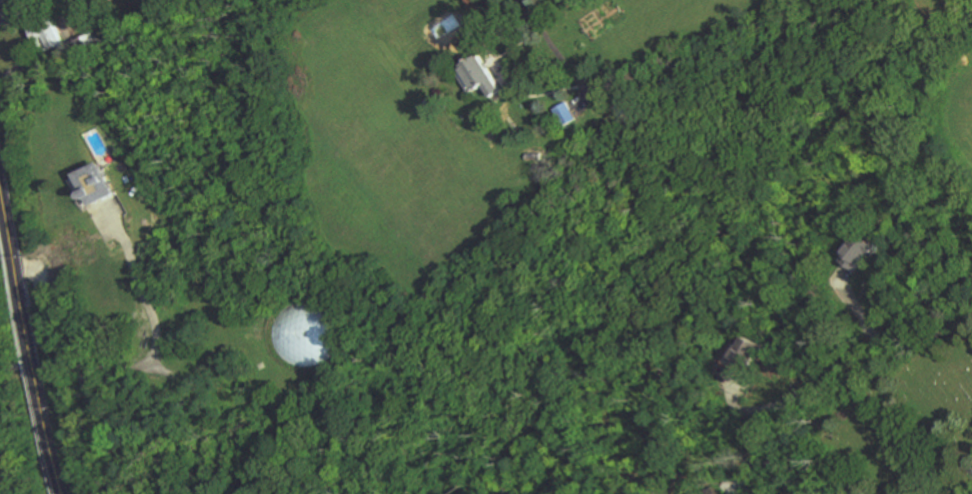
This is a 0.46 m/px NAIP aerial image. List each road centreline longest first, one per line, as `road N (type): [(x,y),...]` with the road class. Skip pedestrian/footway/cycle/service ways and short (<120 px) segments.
road 1 (tertiary): [(58,493),(0,205)]
road 2 (residential): [(971,283),(808,394)]

